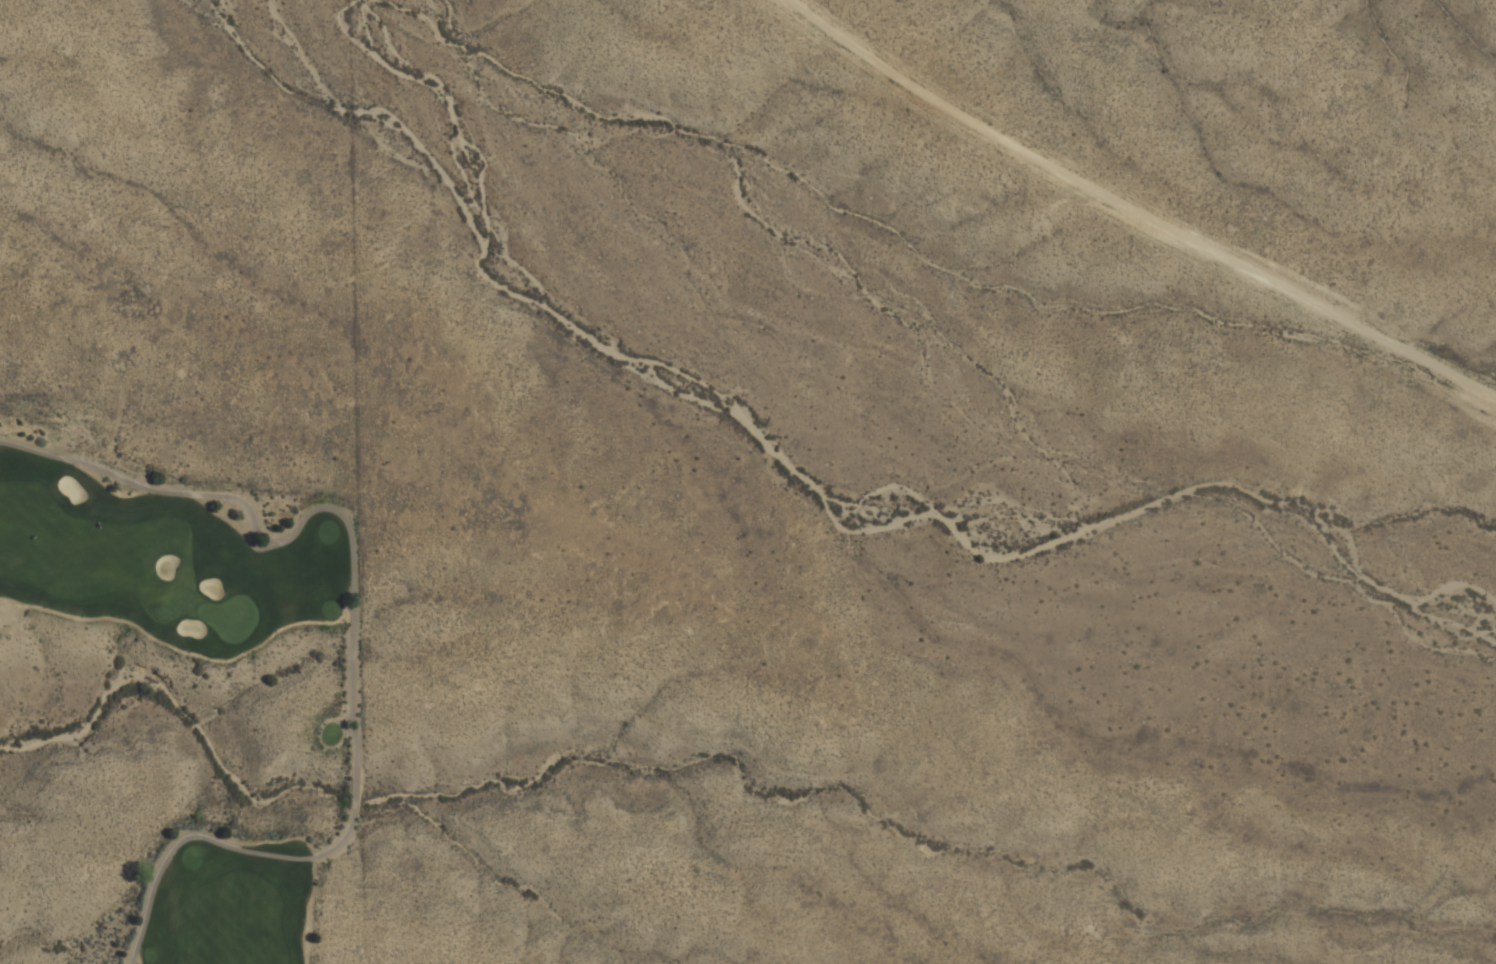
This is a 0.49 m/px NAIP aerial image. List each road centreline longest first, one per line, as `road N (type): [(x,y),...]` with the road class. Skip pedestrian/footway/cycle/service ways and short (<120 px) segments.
road 1 (track): [(793,0),(899,78),(1054,168),(1495,389)]

